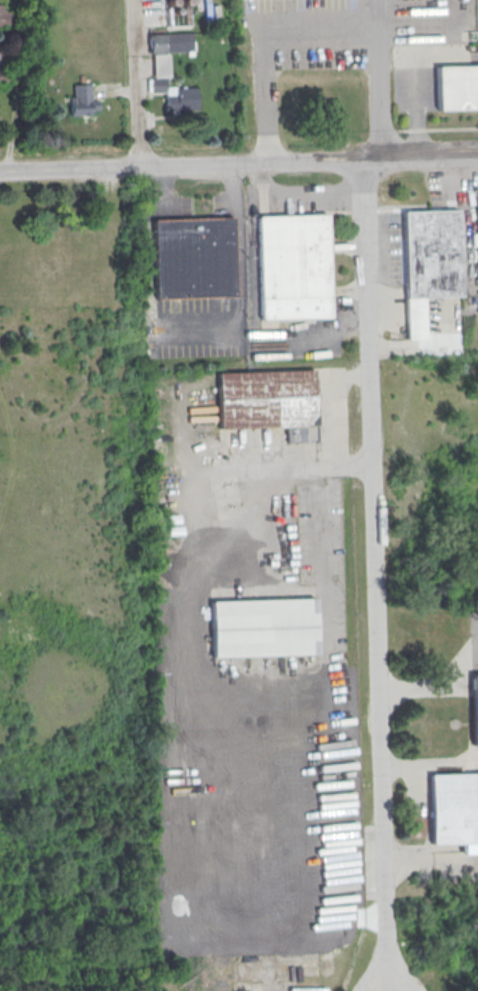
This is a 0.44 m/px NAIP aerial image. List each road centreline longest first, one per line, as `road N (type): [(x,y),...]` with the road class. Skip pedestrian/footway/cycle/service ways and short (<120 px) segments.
road 1 (residential): [(364,160),(386,990)]
road 2 (tertiary): [(477,157),(0,171)]
road 3 (residential): [(130,0),(138,167)]

